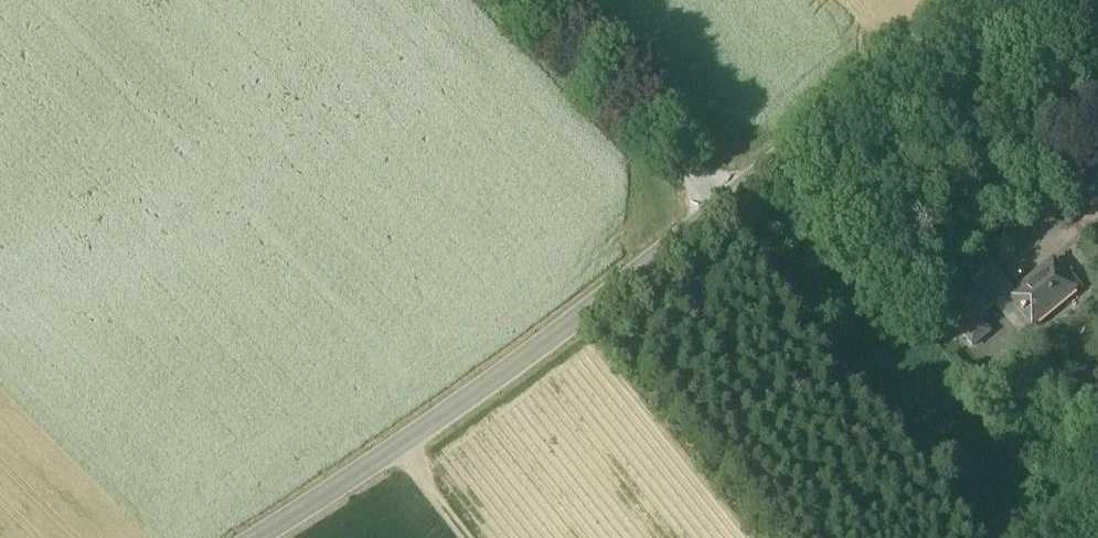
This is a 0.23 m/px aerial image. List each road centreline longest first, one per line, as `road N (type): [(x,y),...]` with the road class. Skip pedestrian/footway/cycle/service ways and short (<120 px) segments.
road 1 (secondary): [(973,0),(575,325),(257,537)]
road 2 (track): [(512,0),(715,212)]

